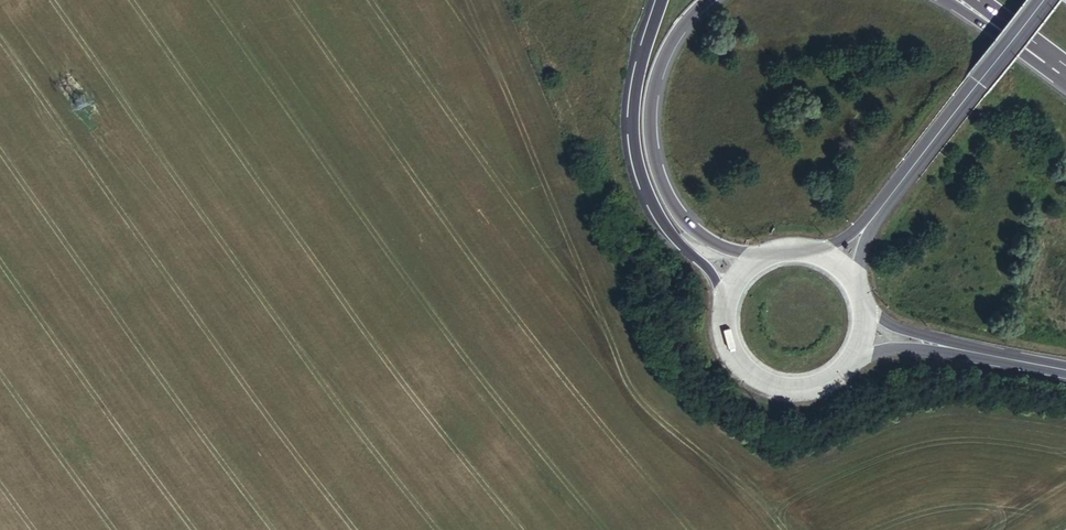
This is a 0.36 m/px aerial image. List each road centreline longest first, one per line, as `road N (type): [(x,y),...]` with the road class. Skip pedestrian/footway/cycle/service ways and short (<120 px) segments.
road 1 (motorway): [(658,0),(634,82),(636,168),(662,222),(722,300)]
road 2 (motorway): [(757,257),(703,236),(681,217),(649,145),(662,56),(706,0)]
road 3 (primary): [(872,220),(1041,0)]
road 4 (primary): [(722,300),(725,347),(754,380),(782,390),(812,388),(848,363)]
road 5 (secondary): [(848,363),(900,348),(1023,360)]
road 6 (secondary): [(1023,360),(924,335),(862,306)]
road 7 (motorway): [(946,0),(1065,70)]

